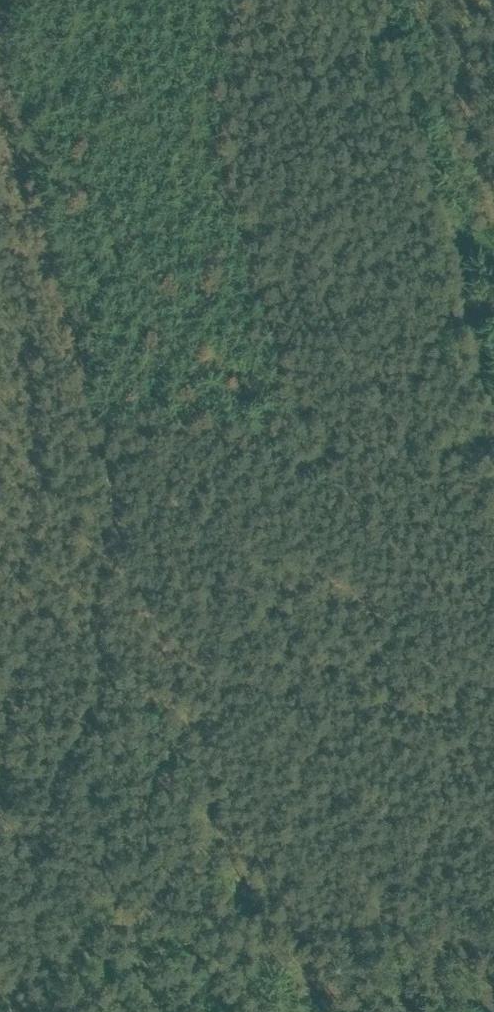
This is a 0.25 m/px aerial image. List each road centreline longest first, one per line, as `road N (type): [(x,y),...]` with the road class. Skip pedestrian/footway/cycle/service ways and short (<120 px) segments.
road 1 (track): [(404,0),(493,333)]

